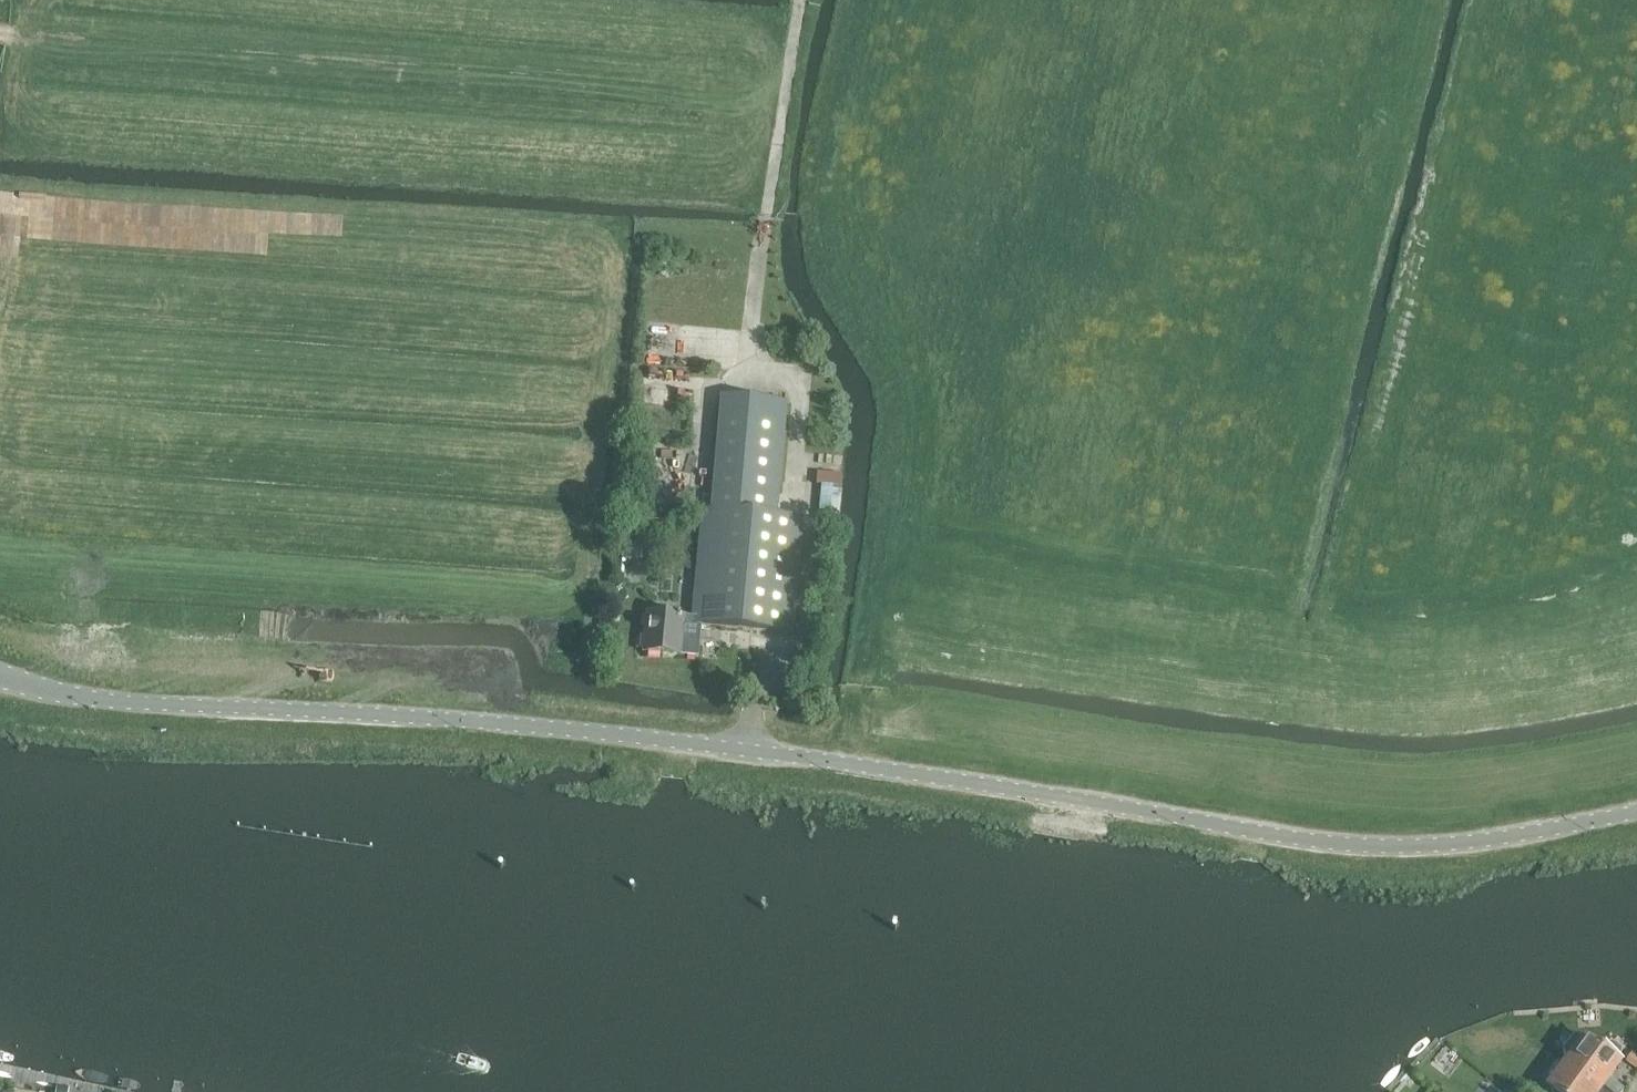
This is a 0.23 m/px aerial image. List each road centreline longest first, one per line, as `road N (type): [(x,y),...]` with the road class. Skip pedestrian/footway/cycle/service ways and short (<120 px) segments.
road 1 (unclassified): [(1636,813),(1509,838),(1354,844),(745,748),(464,717),(133,702),(0,678)]
road 2 (track): [(860,0),(817,204),(822,267),(891,407),(848,761)]

